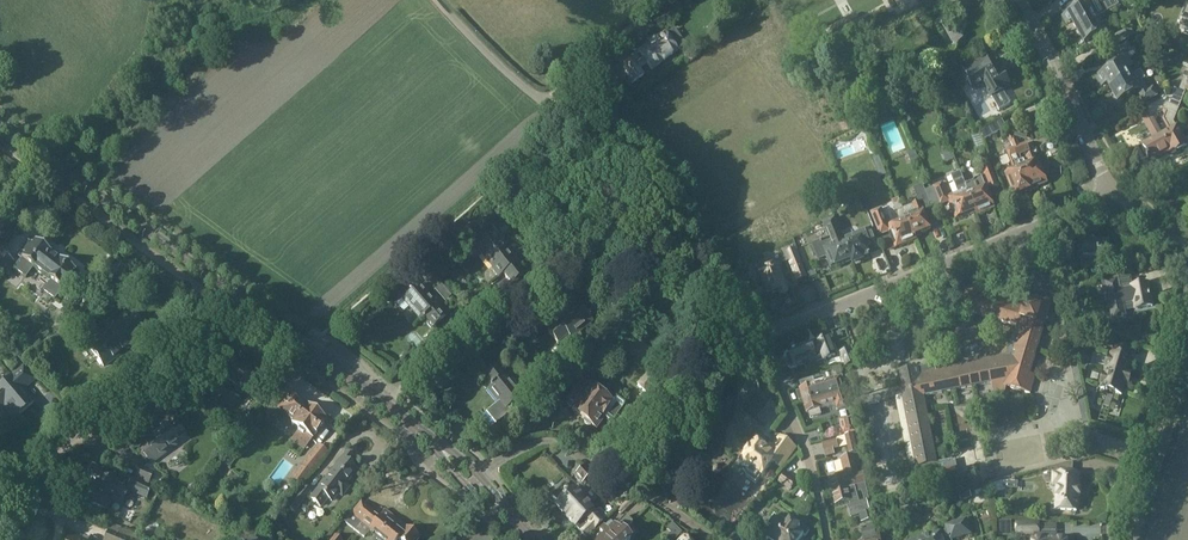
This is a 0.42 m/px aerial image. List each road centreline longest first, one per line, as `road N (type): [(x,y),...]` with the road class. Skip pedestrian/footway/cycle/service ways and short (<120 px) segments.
road 1 (residential): [(757,337),(697,235),(481,47),(440,0)]
road 2 (residential): [(757,337),(1114,193)]
road 3 (residential): [(252,303),(138,372),(36,451),(0,514)]
road 4 (tertiary): [(252,303),(0,121)]
road 5 (residential): [(474,479),(535,444),(561,445),(711,539)]
road 6 (residential): [(828,539),(799,434),(757,337)]
road 7 (residential): [(1114,193),(1021,0)]
road 8 (residential): [(1133,539),(1187,358)]
road 9 (track): [(542,102),(673,0)]
road 10 (tertiary): [(379,398),(252,303)]
road 11 (residential): [(482,319),(379,398)]
road 12 (tertiary): [(474,479),(379,398)]

